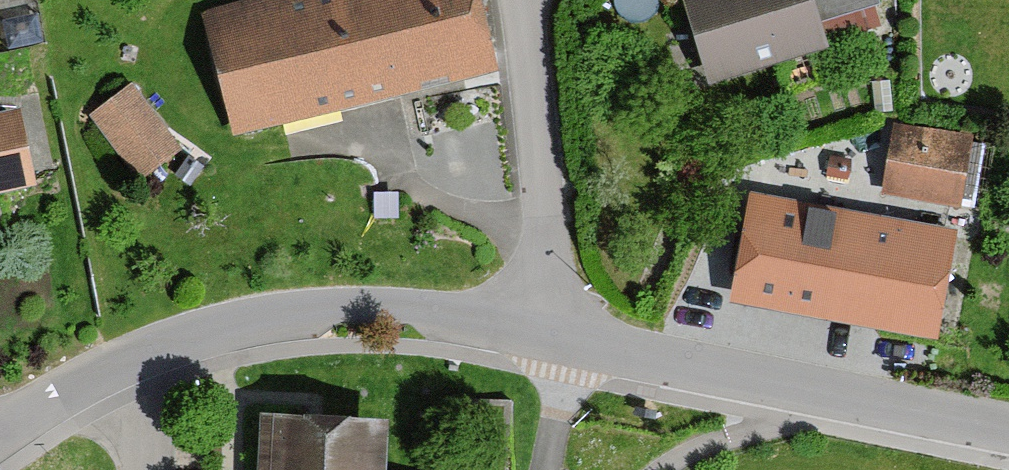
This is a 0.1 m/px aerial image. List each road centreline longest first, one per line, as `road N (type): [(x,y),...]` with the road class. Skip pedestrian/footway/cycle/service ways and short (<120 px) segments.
road 1 (residential): [(556,336),(1008,430)]
road 2 (residential): [(157,348),(236,326),(377,312),(556,336)]
road 3 (residential): [(556,336),(517,0)]
road 4 (residential): [(0,435),(73,385),(157,348)]
road 5 (residential): [(157,348),(152,469)]

